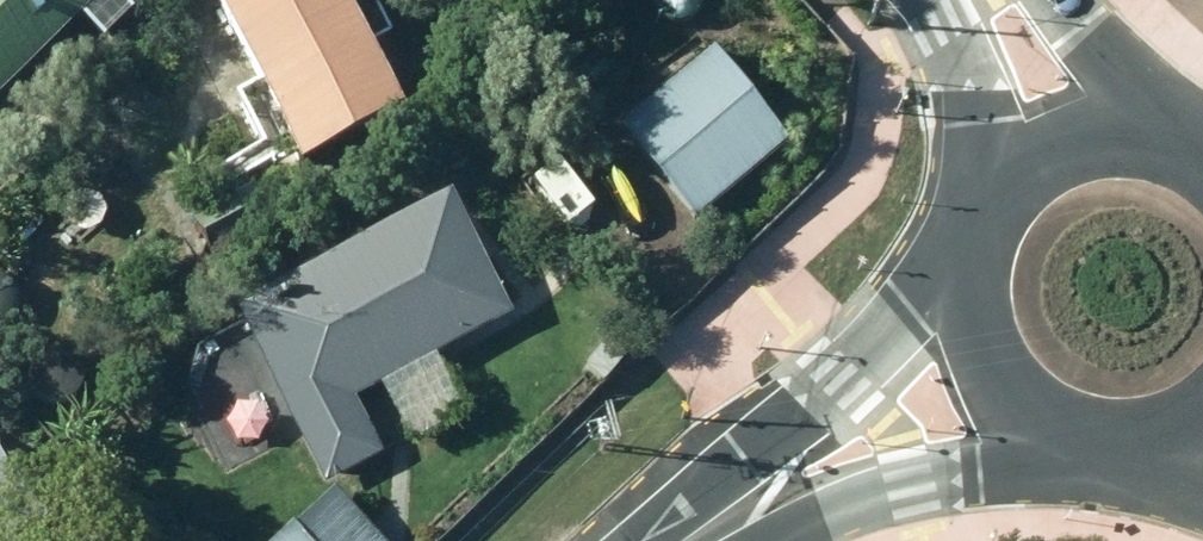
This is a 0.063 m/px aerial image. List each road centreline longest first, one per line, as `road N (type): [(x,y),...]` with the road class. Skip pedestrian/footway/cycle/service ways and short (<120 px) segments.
road 1 (secondary): [(1008,376),(713,540)]
road 2 (secondary): [(1008,376),(978,312),(980,241),(1013,178),(1071,136)]
road 3 (secondary): [(1202,415),(1186,425),(1122,435),(1059,418),(1008,376)]
road 4 (secondary): [(1071,136),(976,0)]
road 5 (secondary): [(1071,136),(1155,127),(1202,148)]

